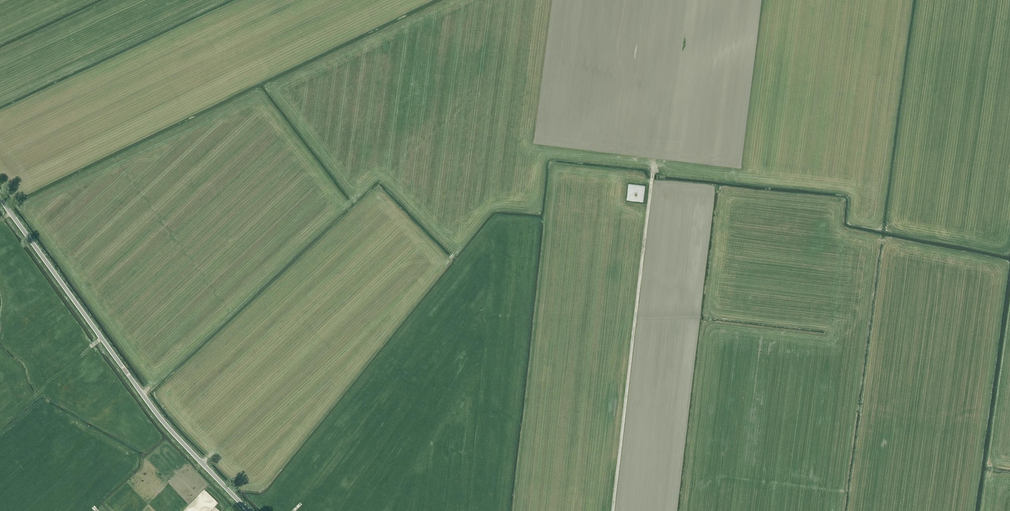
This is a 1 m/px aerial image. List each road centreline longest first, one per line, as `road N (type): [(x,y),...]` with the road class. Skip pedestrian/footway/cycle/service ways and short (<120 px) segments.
road 1 (track): [(613,510),(657,166),(805,185)]
road 2 (tertiary): [(248,510),(163,422),(0,198)]

